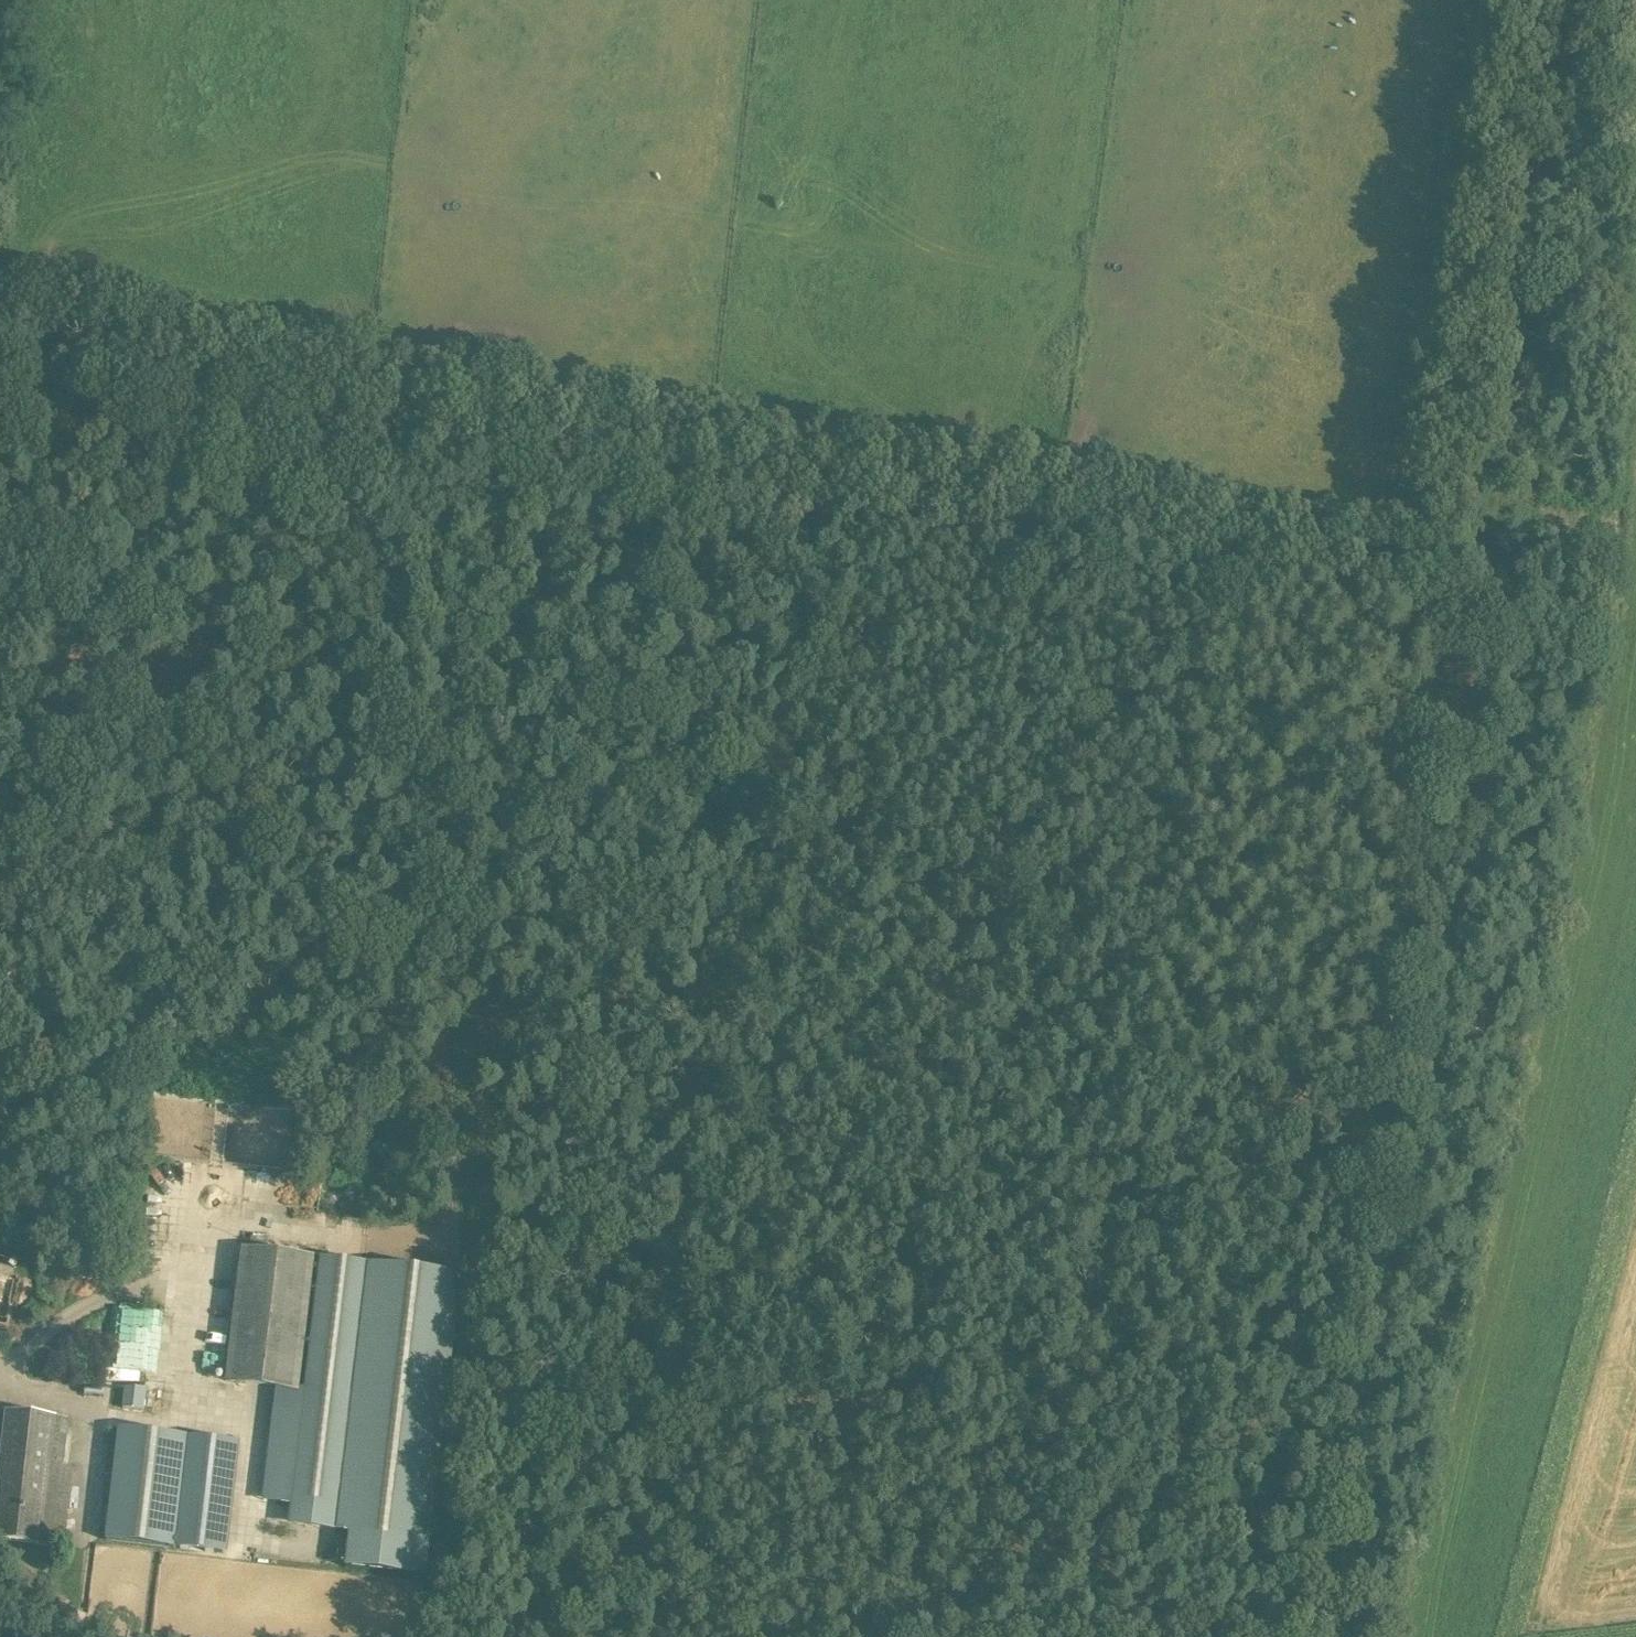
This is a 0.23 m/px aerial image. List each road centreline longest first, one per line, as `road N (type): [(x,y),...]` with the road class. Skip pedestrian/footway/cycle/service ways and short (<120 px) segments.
road 1 (track): [(1555,0),(1524,340),(1496,465),(1454,760),(1459,867),(1397,1197),(1356,1570),(1337,1636)]
road 2 (track): [(1072,477),(1033,521),(993,538),(653,485),(617,498),(554,561),(453,710),(435,758),(447,1202),(434,1227),(408,1236),(356,1237)]
road 3 (track): [(435,758),(435,510),(471,377)]
road 4 (track): [(435,510),(362,358)]

